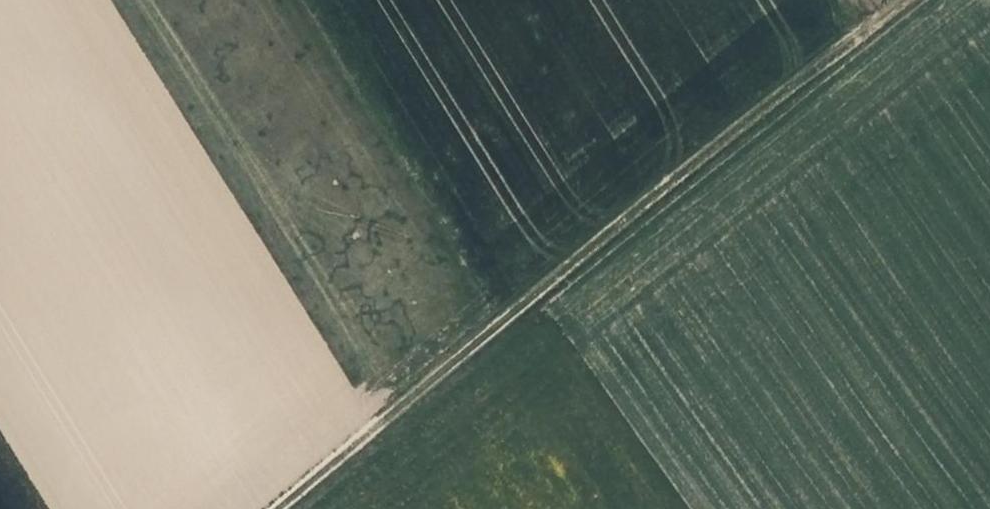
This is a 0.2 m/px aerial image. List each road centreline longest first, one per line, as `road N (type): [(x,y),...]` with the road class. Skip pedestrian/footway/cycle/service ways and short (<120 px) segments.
road 1 (track): [(905,0),(280,508)]

